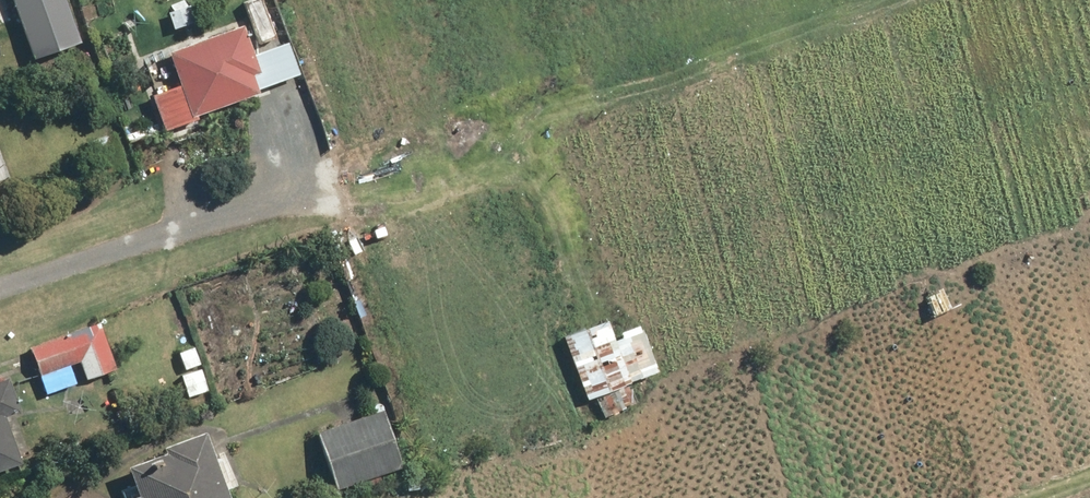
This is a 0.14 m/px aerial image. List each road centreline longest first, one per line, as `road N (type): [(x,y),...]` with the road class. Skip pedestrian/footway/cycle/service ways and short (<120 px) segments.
road 1 (track): [(321,190),(422,178),(554,97),(841,0)]

